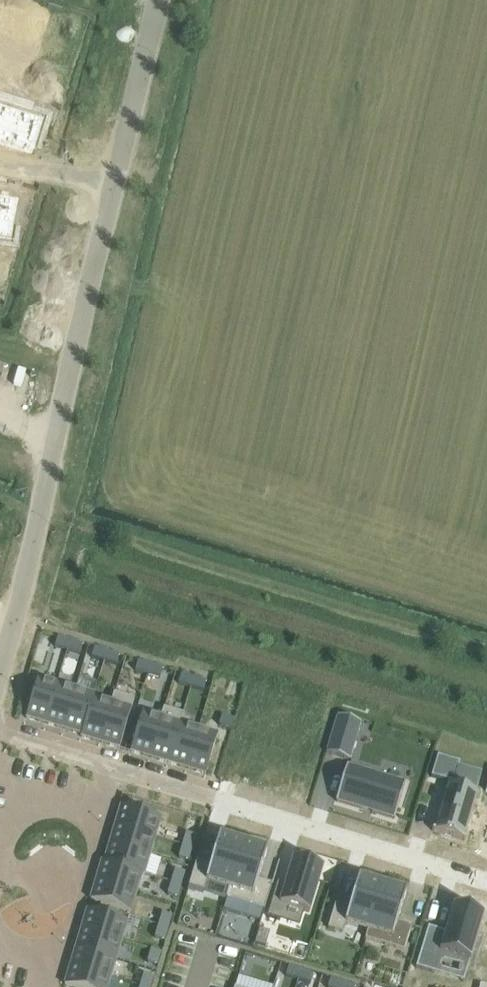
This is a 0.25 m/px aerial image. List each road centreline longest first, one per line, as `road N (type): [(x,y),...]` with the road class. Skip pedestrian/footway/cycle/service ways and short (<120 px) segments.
road 1 (residential): [(12,620),(110,191)]
road 2 (residential): [(486,880),(116,771)]
road 3 (residential): [(116,771),(53,986)]
road 4 (residential): [(110,191),(157,0)]
road 5 (residential): [(116,771),(0,738)]

